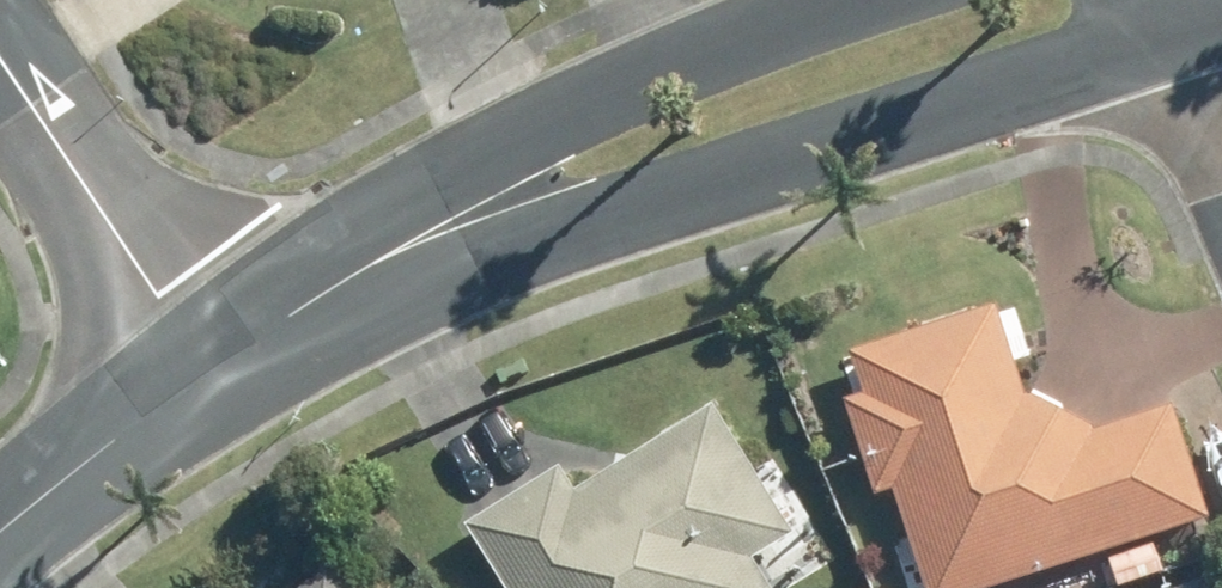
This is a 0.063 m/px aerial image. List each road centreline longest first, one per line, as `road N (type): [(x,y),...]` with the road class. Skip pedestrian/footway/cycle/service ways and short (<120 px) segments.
road 1 (residential): [(1201,22),(605,222),(486,266),(384,315),(226,346)]
road 2 (residential): [(226,346),(327,239),(710,48),(855,0)]
road 3 (tertiary): [(0,43),(226,346)]
road 4 (tertiary): [(226,346),(0,537)]

